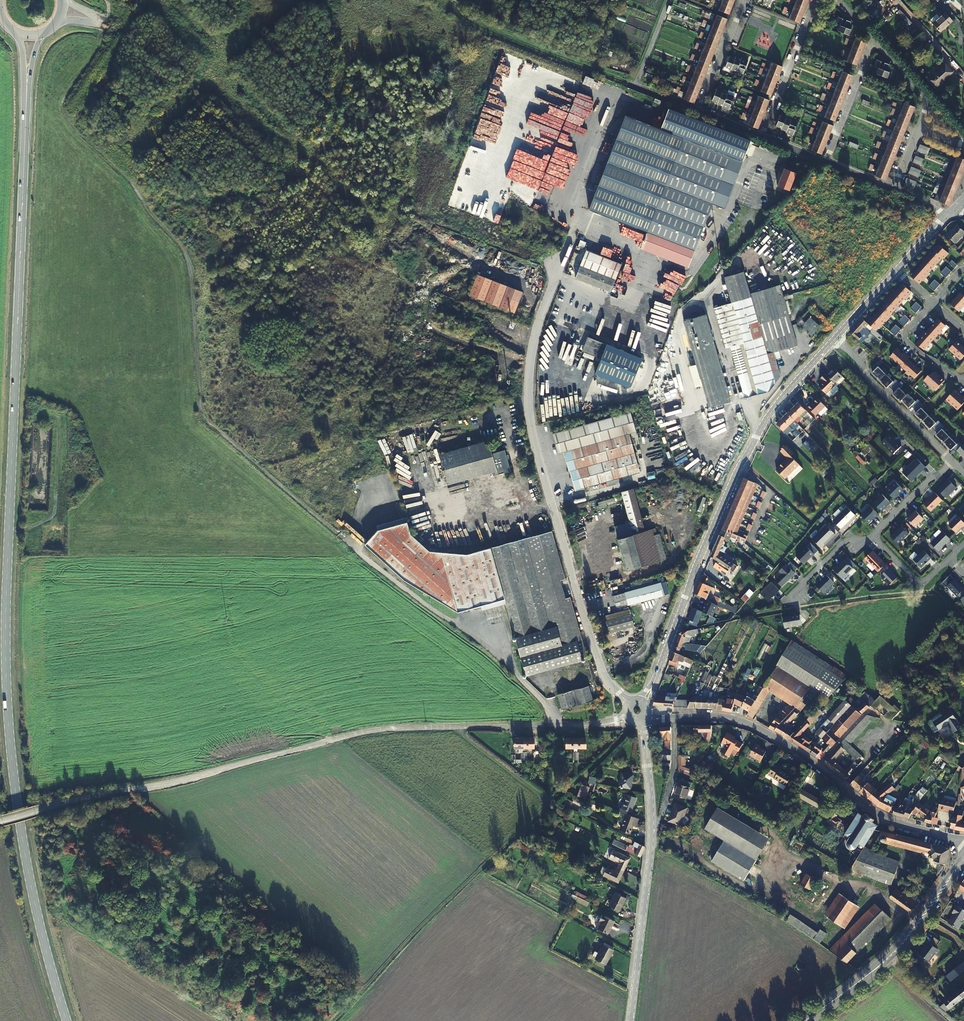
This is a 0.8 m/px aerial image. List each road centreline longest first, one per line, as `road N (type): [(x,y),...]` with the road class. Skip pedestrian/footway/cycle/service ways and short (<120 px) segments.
road 1 (primary): [(66,1020),(25,854),(6,677),(26,100)]
road 2 (track): [(338,535),(205,419),(185,255),(132,183),(64,116),(64,99),(101,41),(107,0)]
road 3 (residential): [(630,704),(601,669),(530,422),(534,342),(569,245)]
road 4 (track): [(460,727),(368,731),(0,821)]
road 5 (tertiary): [(835,339),(772,411),(738,470),(643,703)]
road 6 (residential): [(963,843),(878,814),(747,724),(646,716)]
road 7 (tertiary): [(642,720),(652,831),(630,1020)]
road 8 (unclassified): [(556,726),(496,656),(338,535)]
road 9 (residential): [(473,875),(550,804),(460,727)]
road 10 (track): [(440,0),(492,30),(636,85)]
road 11 (residential): [(835,339),(952,461)]
road 12 (tertiary): [(963,853),(867,975)]
road 13 (tertiary): [(867,975),(903,947),(963,866)]
road 14 (residential): [(763,136),(815,0)]
road 15 (residential): [(826,162),(873,39)]

